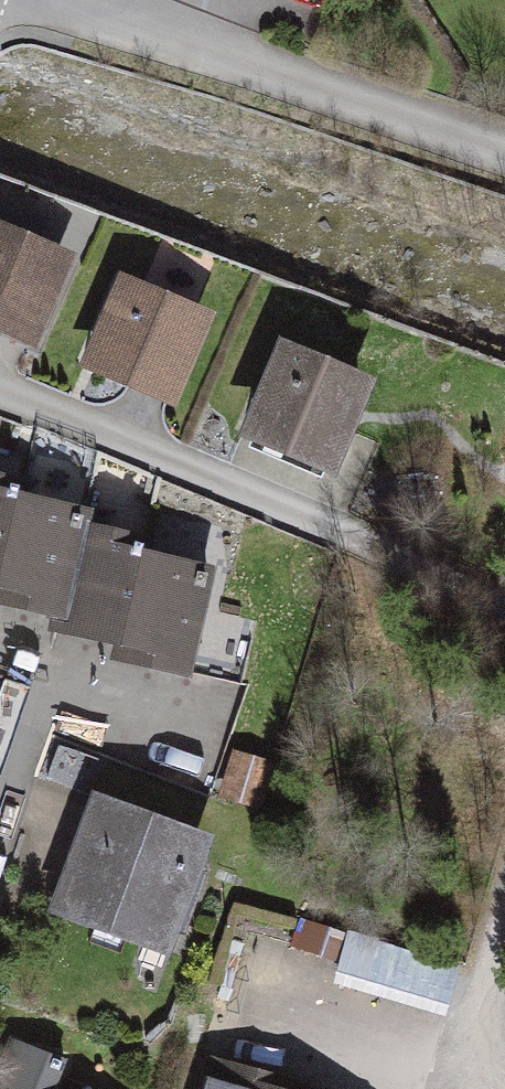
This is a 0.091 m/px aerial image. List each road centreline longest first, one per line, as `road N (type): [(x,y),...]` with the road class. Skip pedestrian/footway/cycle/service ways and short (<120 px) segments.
road 1 (residential): [(0,388),(504,605)]
road 2 (residential): [(504,153),(67,0)]
road 3 (residential): [(0,802),(45,657)]

